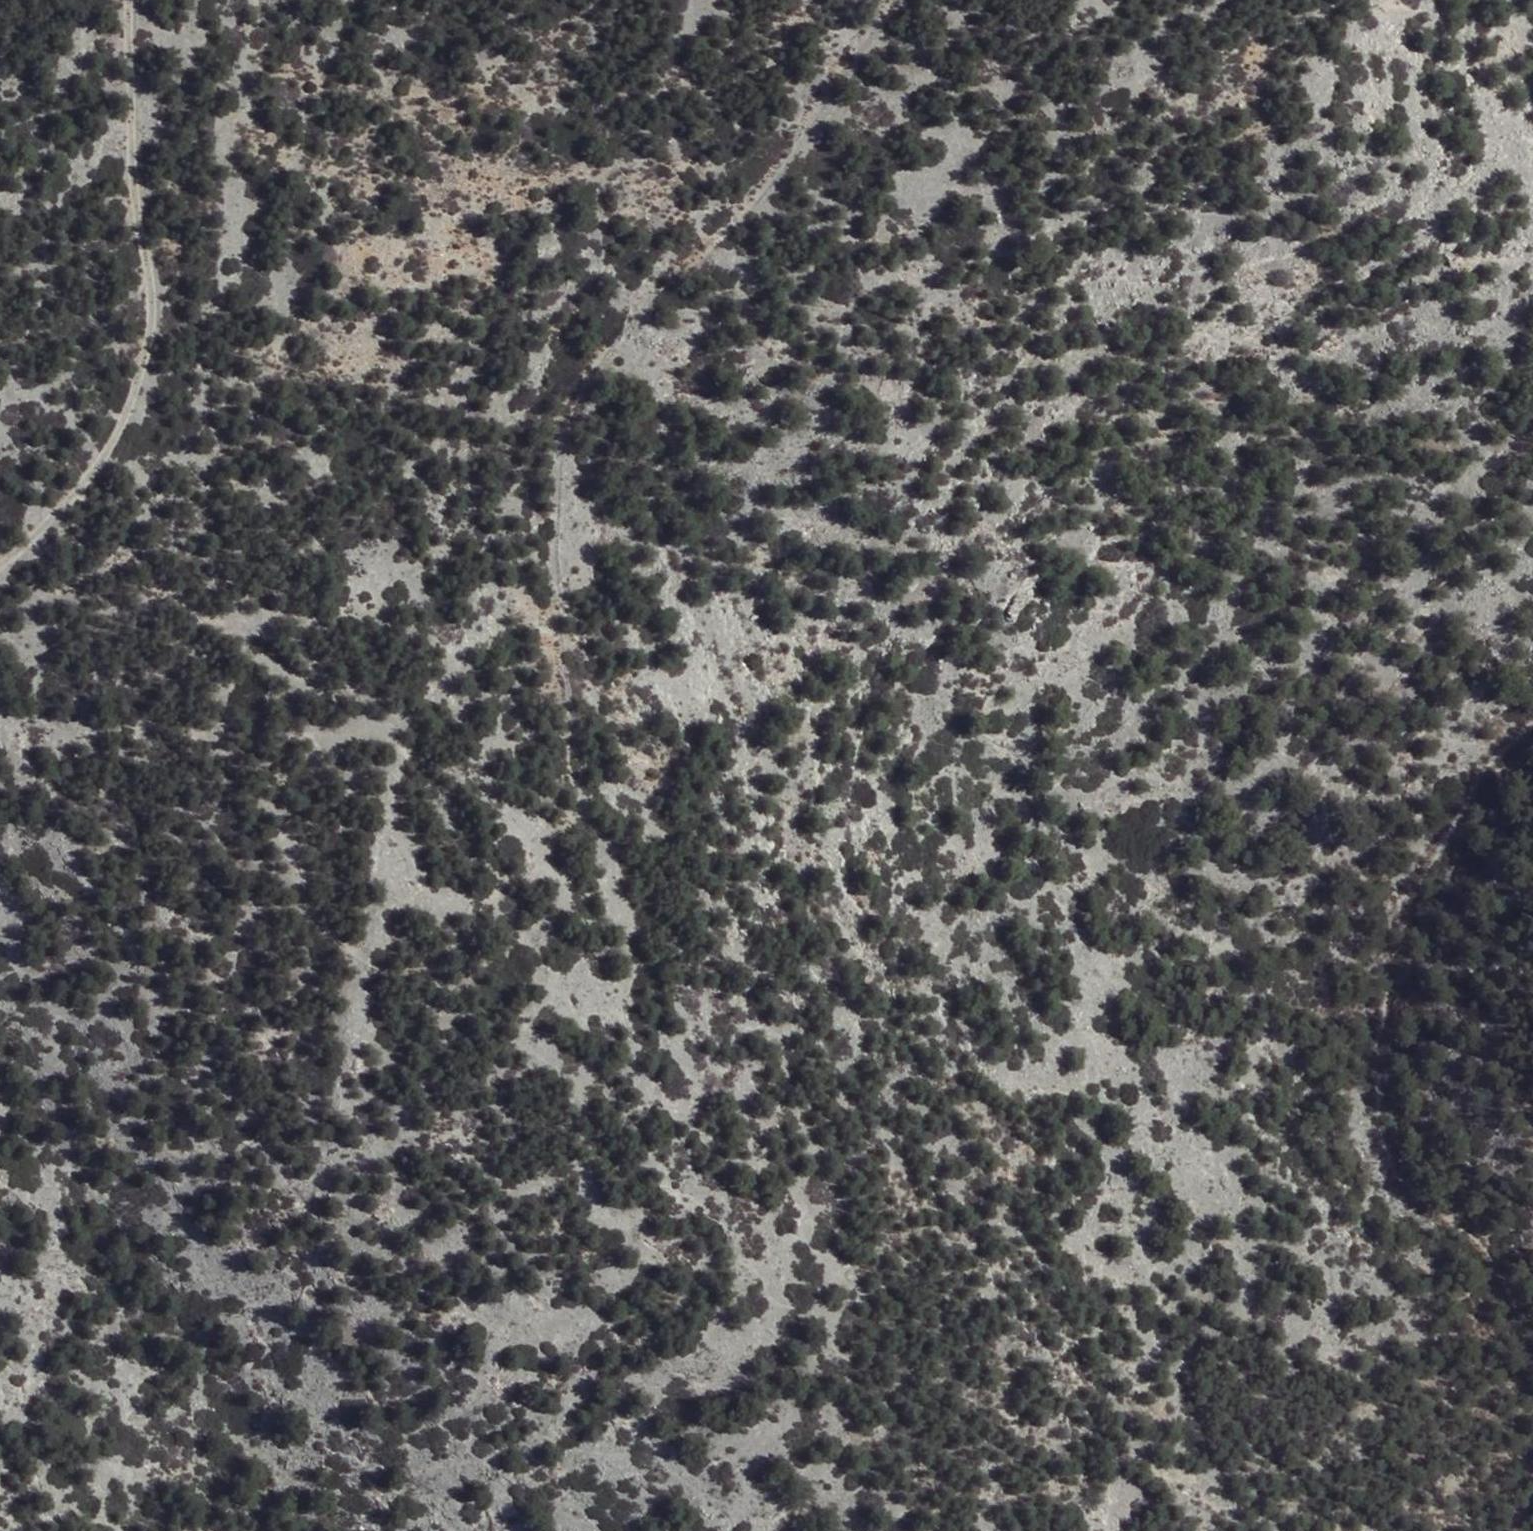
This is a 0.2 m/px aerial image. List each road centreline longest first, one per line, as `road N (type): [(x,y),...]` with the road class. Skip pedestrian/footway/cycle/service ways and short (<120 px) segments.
road 1 (track): [(129,0),(136,195),(151,317),(140,376),(109,453),(0,568)]

